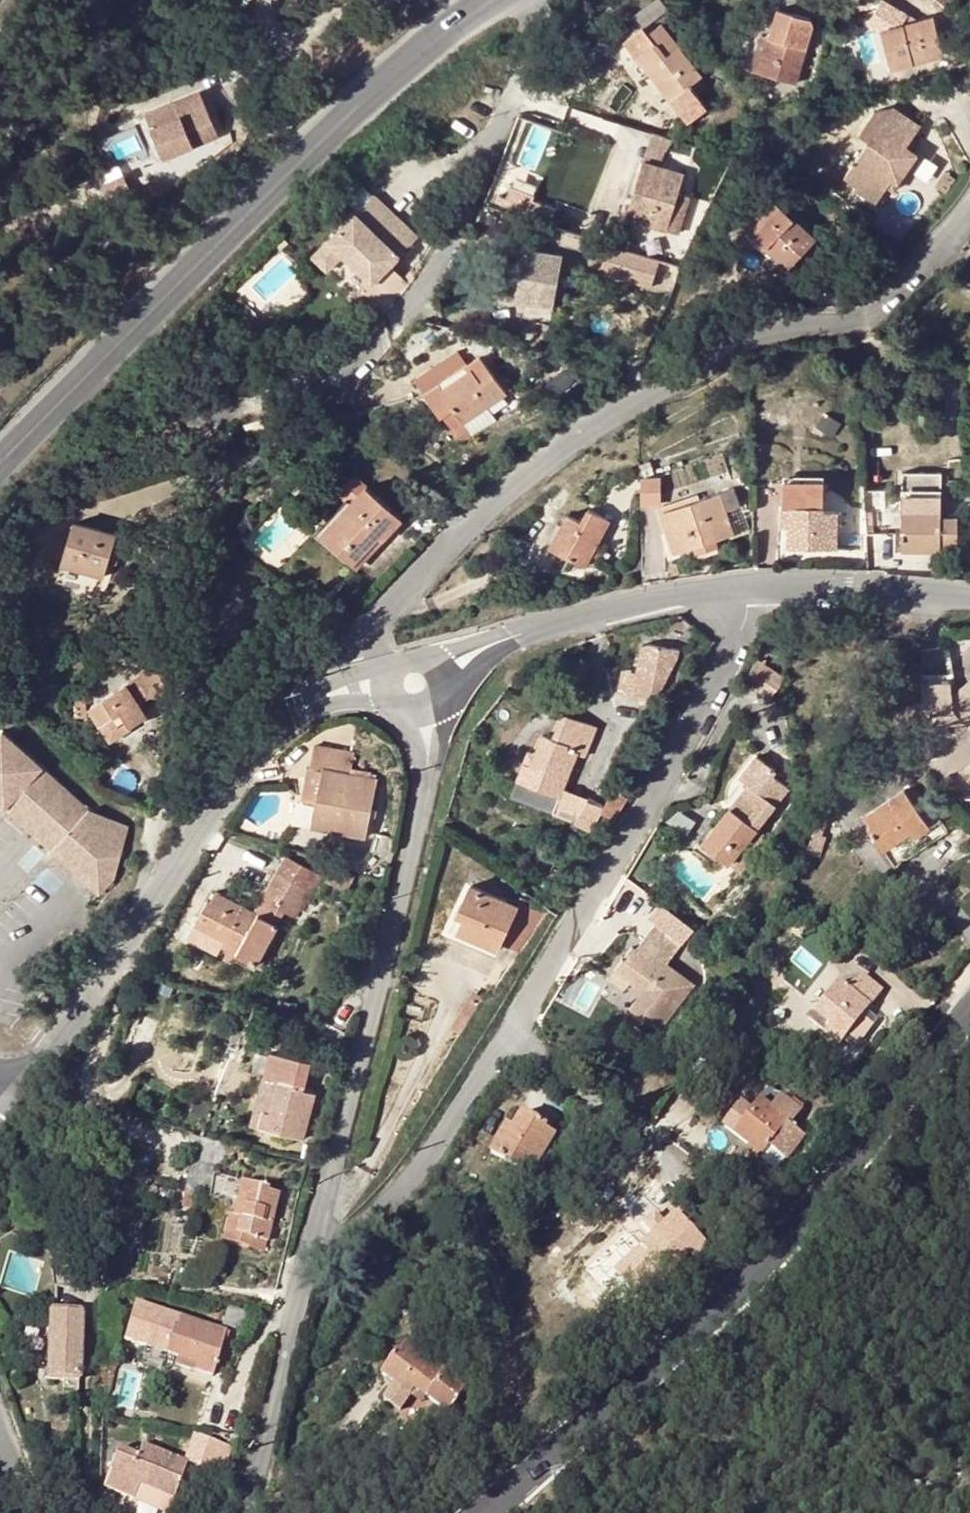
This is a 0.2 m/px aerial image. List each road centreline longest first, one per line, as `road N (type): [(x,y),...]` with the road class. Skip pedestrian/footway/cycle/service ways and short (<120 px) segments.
road 1 (residential): [(749,585),(737,638),(508,1042),(365,1229),(342,1239),(315,1236)]
road 2 (unclassified): [(969,216),(869,320),(741,343),(545,458),(371,628)]
road 3 (tertiary): [(969,1003),(861,1147),(743,1282),(480,1512)]
road 4 (secondary): [(0,468),(364,97),(492,0)]
road 5 (unclassified): [(231,480),(338,389),(428,292),(474,199),(536,29),(536,0)]
road 6 (residential): [(425,784),(315,1236)]
road 7 (tertiary): [(49,1054),(239,773),(282,723)]
road 8 (residential): [(315,1236),(247,1512)]
road 9 (tertiary): [(749,585),(674,594),(508,636)]
road 10 (tertiary): [(969,598),(749,585)]

